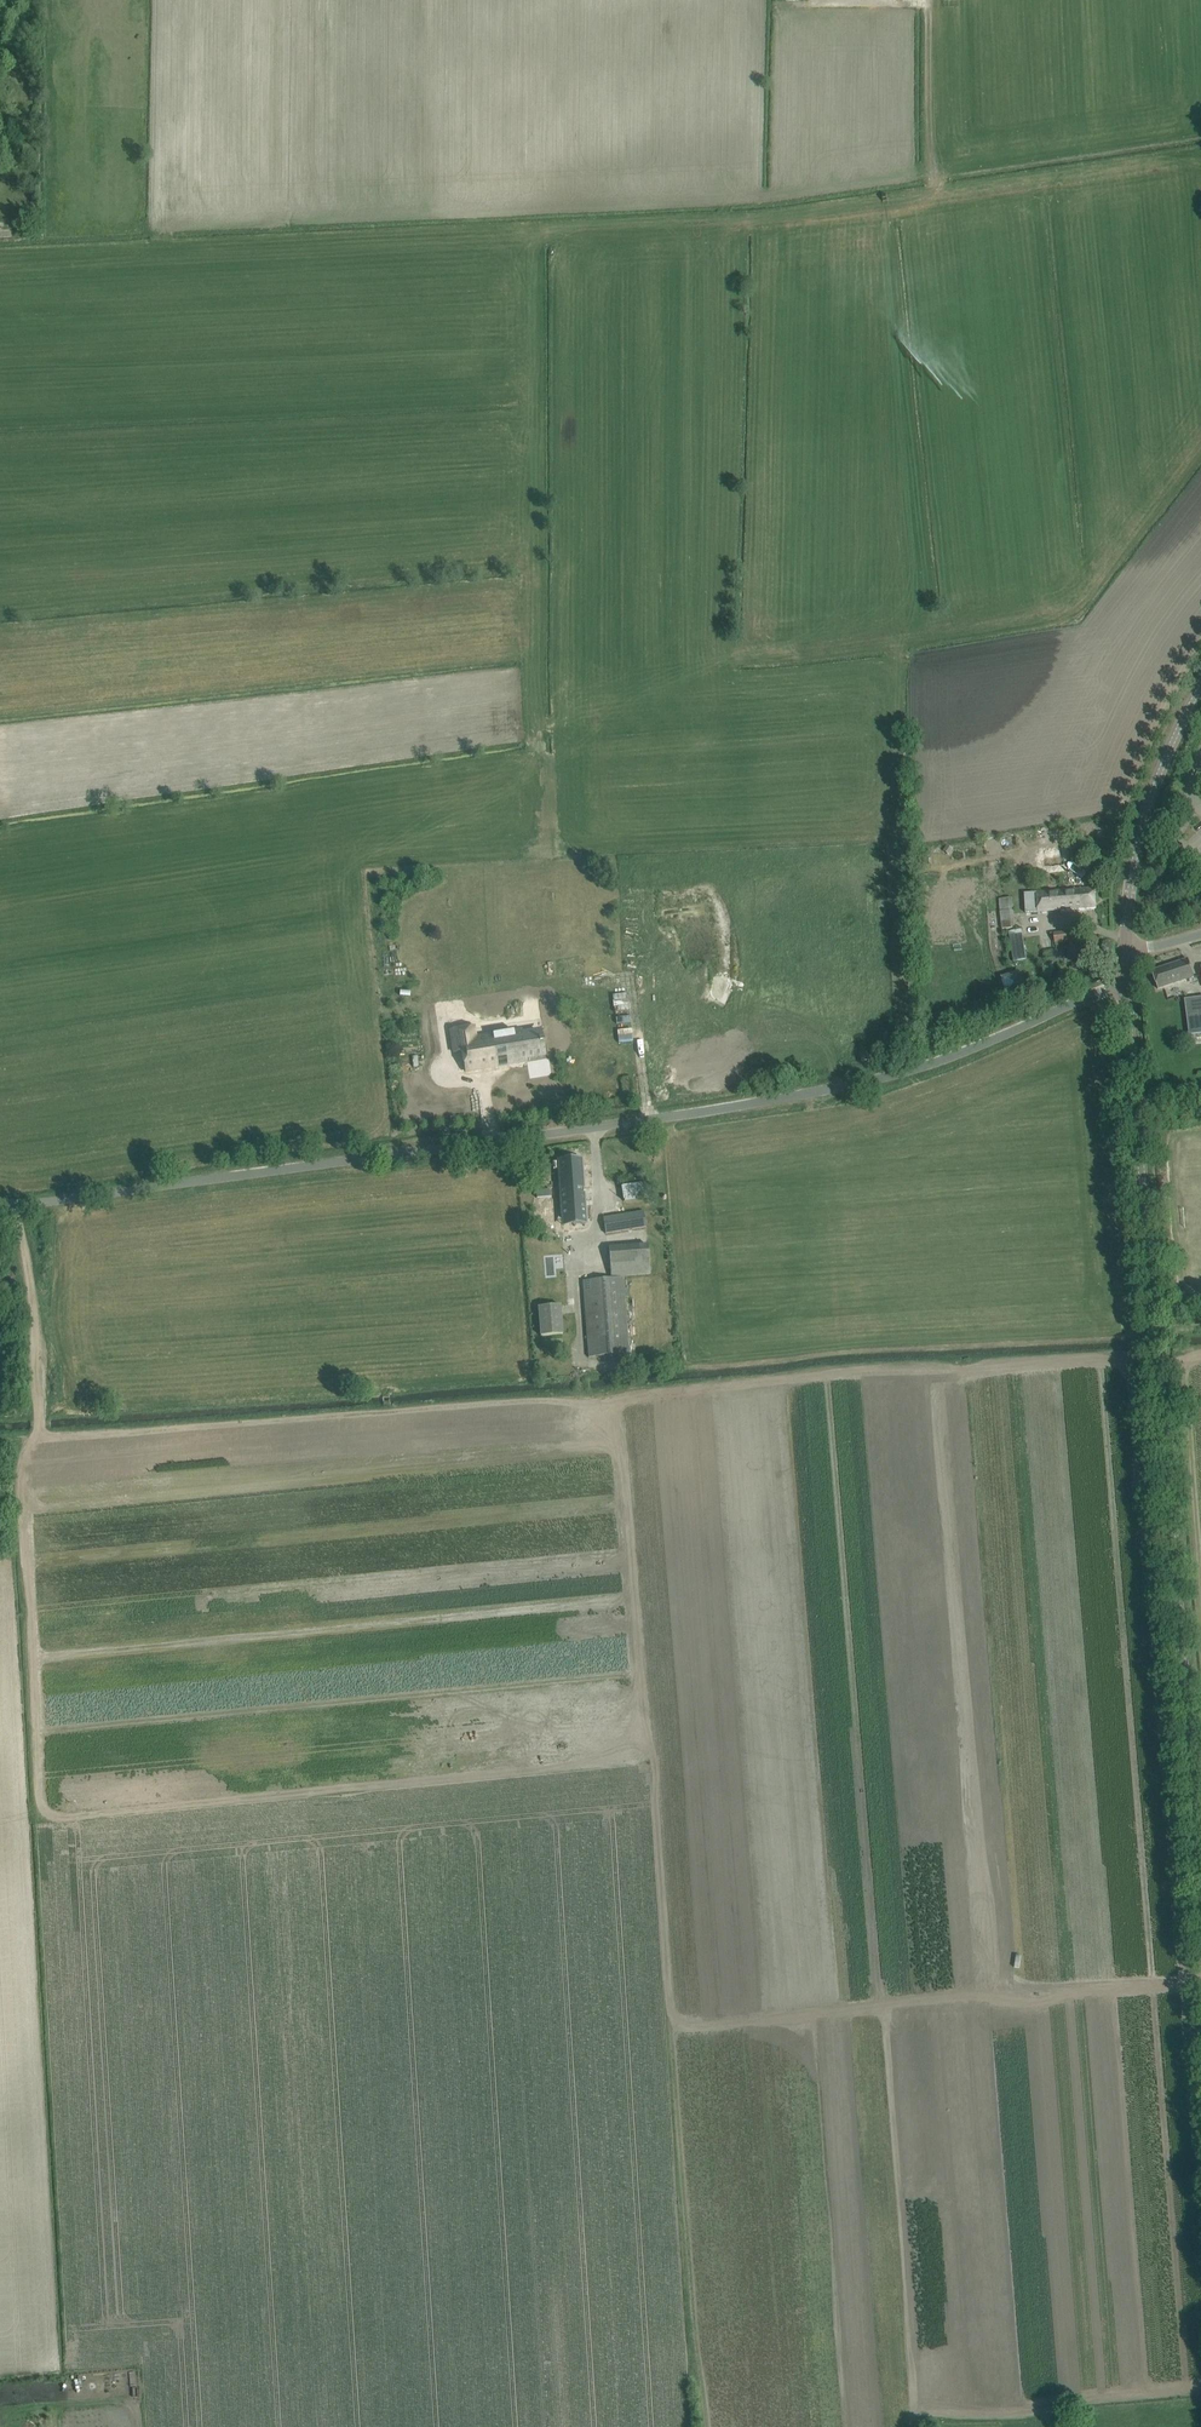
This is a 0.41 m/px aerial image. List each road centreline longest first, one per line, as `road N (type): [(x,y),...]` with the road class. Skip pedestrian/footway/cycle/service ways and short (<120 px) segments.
road 1 (unclassified): [(1127,969),(1100,992),(1007,1034),(846,1085),(594,1128),(0,1204)]
road 2 (tertiary): [(1200,1877),(1127,969)]
road 3 (tertiary): [(1127,969),(1137,843),(1162,757),(1200,686)]

